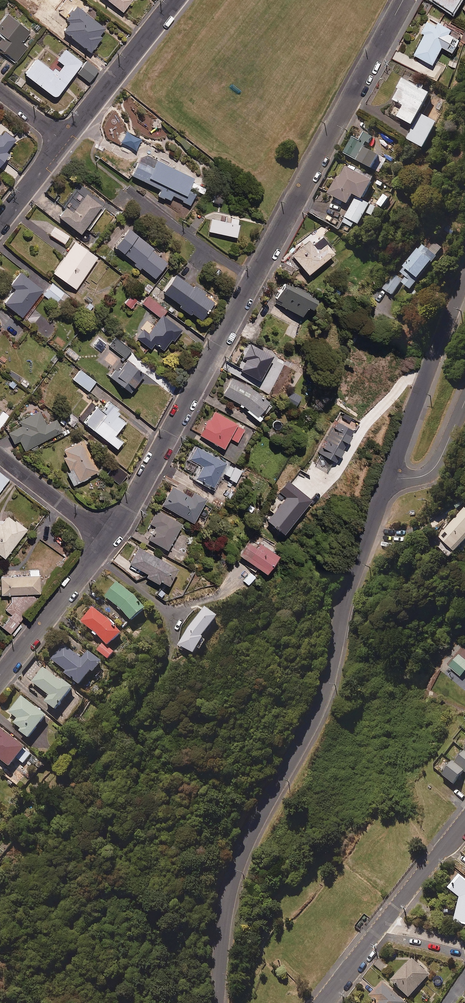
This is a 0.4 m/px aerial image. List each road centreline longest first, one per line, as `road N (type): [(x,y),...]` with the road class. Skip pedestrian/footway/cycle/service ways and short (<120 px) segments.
road 1 (residential): [(215,1002),(230,886),(244,844),(318,715),(388,477)]
road 2 (residential): [(404,0),(254,277)]
road 3 (residential): [(254,277),(107,539)]
road 4 (residential): [(388,477),(464,275)]
road 5 (residential): [(175,0),(62,140)]
road 6 (residential): [(107,539),(0,677)]
road 7 (residential): [(374,937),(464,820)]
road 8 (residential): [(133,193),(254,277)]
road 9 (residential): [(0,456),(107,539)]
road 10 (residential): [(388,477),(434,469),(464,401)]

